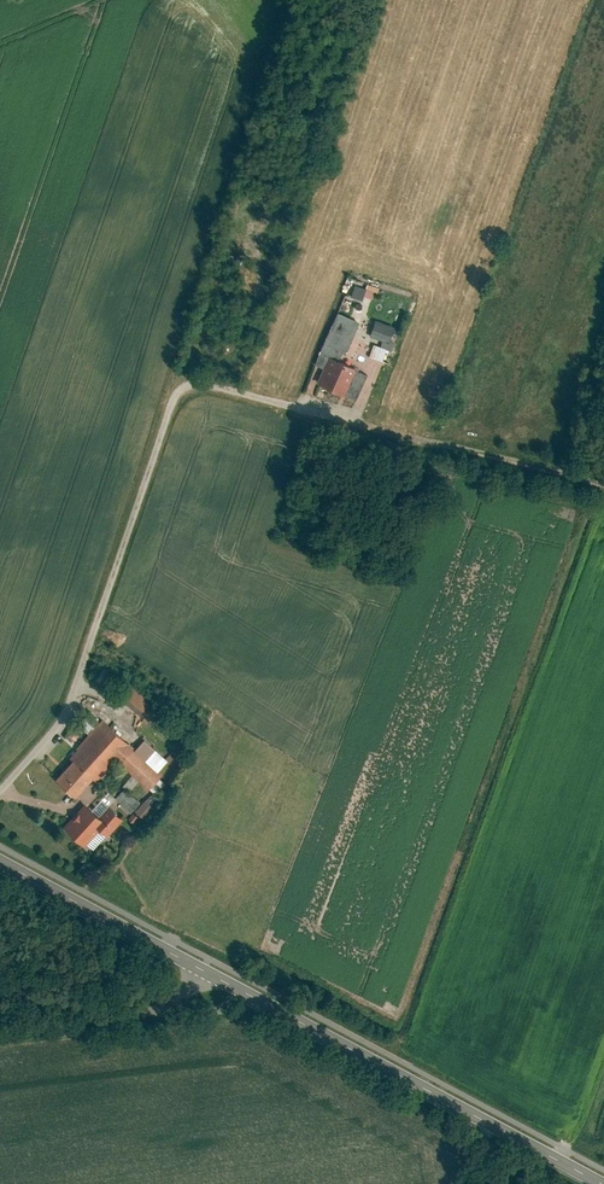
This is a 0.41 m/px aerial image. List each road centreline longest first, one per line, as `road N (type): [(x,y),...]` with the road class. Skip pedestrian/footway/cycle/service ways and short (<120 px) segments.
road 1 (residential): [(0,794),(69,714),(176,396),(190,383),(210,386),(363,425)]
road 2 (tertiary): [(602,1183),(210,973)]
road 3 (track): [(363,425),(603,482)]
road 4 (tertiary): [(210,973),(0,860)]
road 5 (unclassified): [(0,1021),(189,992),(210,973)]

